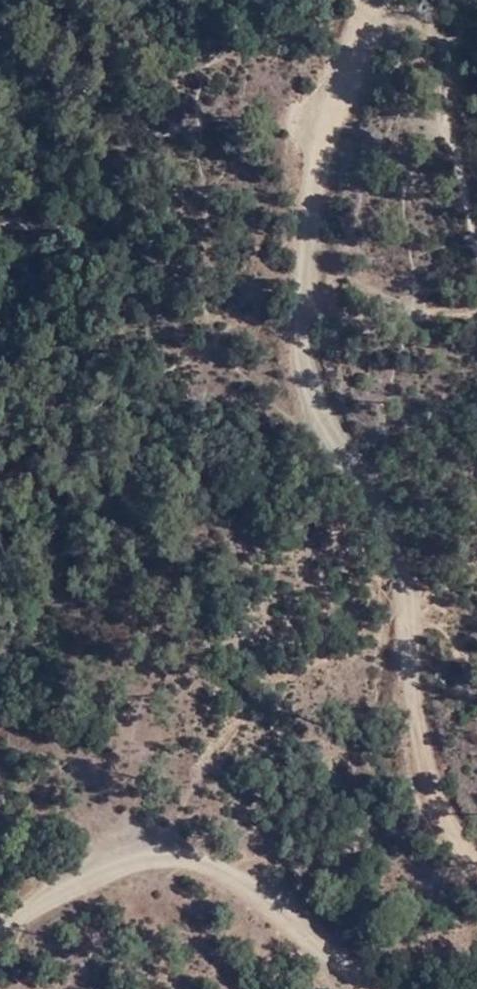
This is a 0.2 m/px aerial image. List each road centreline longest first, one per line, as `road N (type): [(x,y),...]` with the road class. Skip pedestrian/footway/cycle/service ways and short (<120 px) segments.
road 1 (track): [(373,0),(321,193),(297,332),(315,403),(395,528),(449,806),(476,856)]
road 2 (track): [(372,988),(211,865),(143,856),(0,940)]

